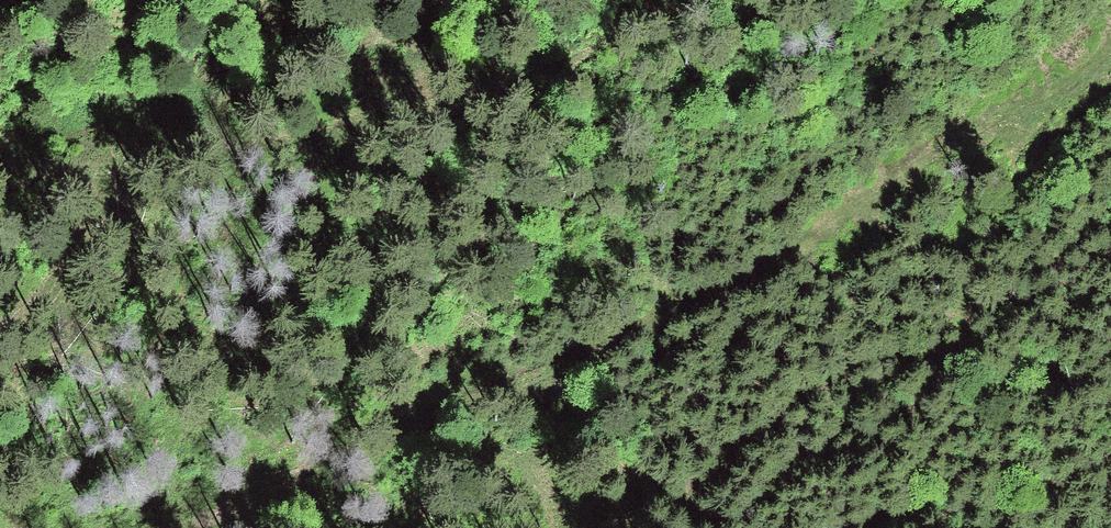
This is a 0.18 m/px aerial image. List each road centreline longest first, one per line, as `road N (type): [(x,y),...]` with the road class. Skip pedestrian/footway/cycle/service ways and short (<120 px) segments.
road 1 (track): [(167,527),(288,489),(579,361),(1110,41)]
road 2 (track): [(428,113),(715,0)]

